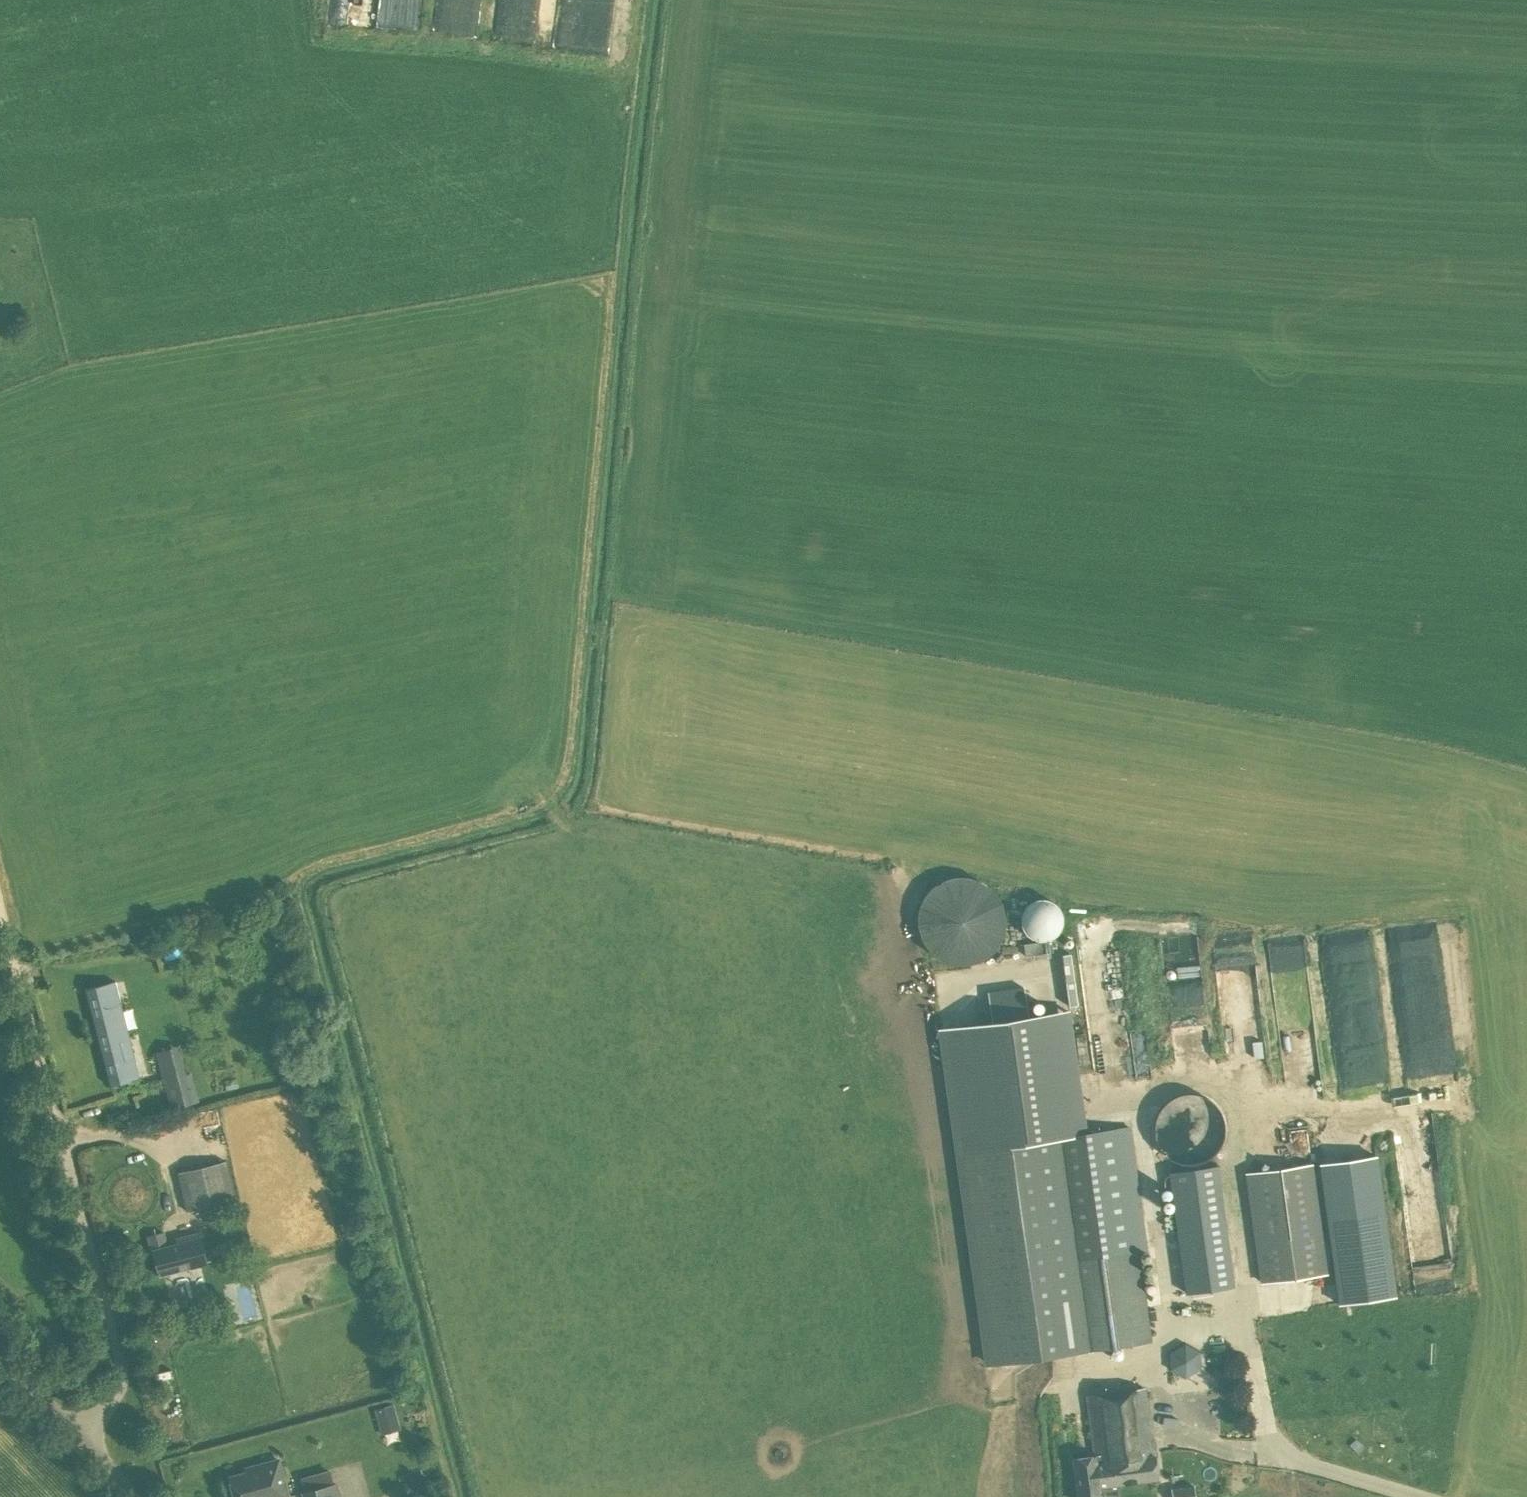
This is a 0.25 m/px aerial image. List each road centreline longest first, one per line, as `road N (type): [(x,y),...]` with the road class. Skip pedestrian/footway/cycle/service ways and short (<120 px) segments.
road 1 (unclassified): [(81,1440),(116,1396),(121,1372),(14,958)]

